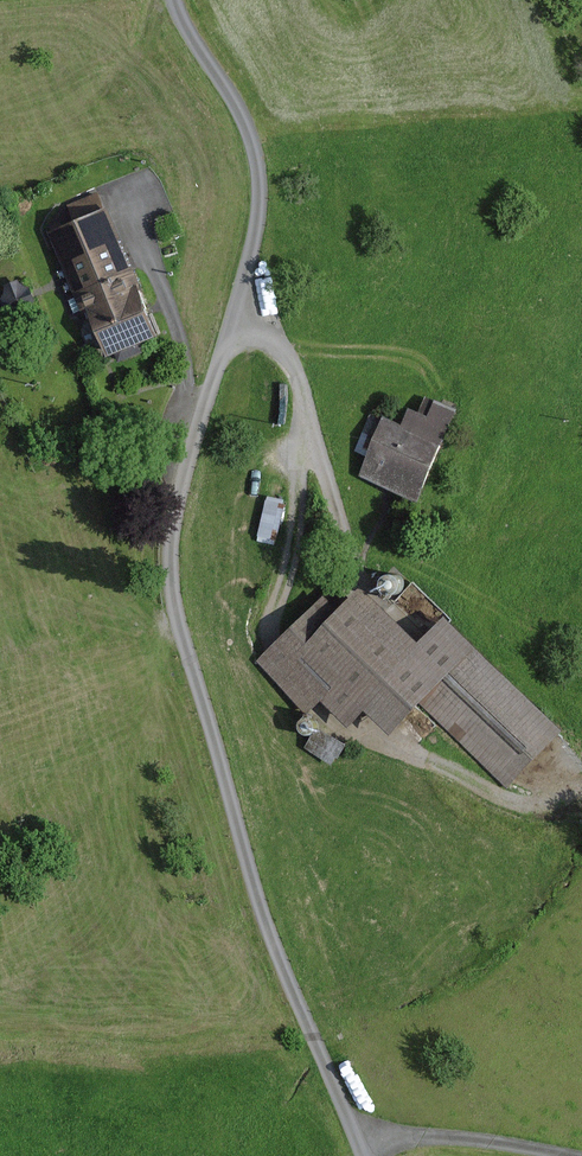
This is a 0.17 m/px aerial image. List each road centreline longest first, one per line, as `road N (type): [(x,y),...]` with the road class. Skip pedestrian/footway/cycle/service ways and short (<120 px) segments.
road 1 (unclassified): [(364,1155),(268,929),(177,605),(171,540),(185,470),(238,308),(259,205),(244,117),(175,0)]
road 2 (track): [(270,627),(293,544),(305,403)]
road 3 (track): [(358,1140),(429,1136),(567,1155)]
road 4 (track): [(281,346),(427,387)]

